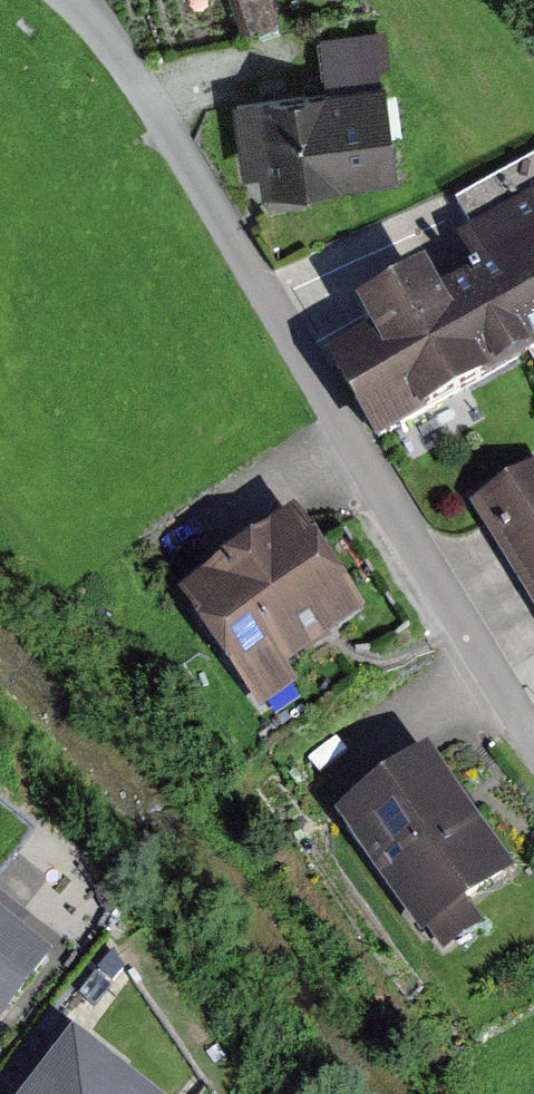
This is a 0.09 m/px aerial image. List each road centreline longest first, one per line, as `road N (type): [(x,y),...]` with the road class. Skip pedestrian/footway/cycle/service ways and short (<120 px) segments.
road 1 (residential): [(62,0),(158,115),(364,472),(533,744)]

